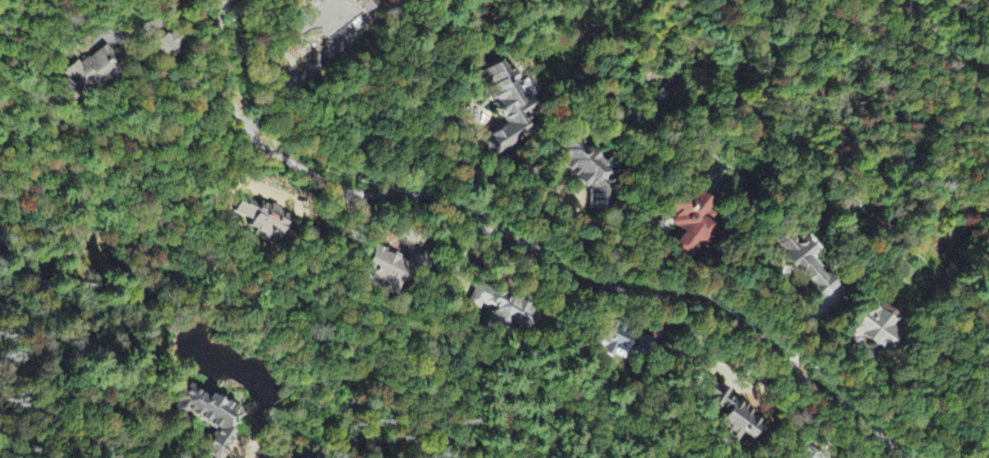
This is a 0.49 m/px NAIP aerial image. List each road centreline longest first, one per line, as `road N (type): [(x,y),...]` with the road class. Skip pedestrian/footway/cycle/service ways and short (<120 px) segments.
road 1 (residential): [(905,457),(715,308),(584,281),(424,191),(361,194),(294,168),(252,135),(231,101),(210,0)]

